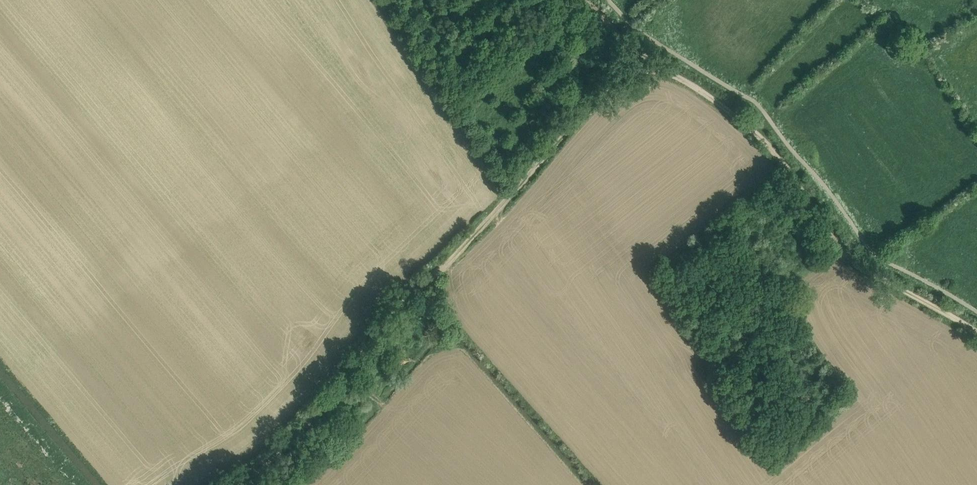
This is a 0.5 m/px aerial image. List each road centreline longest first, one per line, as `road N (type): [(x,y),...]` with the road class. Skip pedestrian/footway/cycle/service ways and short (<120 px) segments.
road 1 (track): [(670,72),(613,79),(486,223),(403,301),(289,443),(232,484)]
road 2 (track): [(976,331),(849,256),(761,137),(630,46),(587,0)]
road 3 (track): [(508,197),(378,0)]

